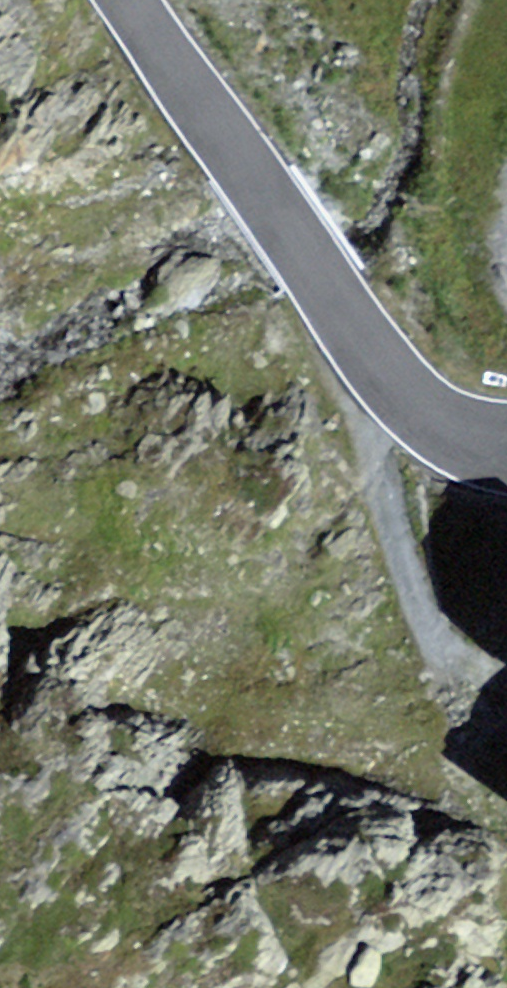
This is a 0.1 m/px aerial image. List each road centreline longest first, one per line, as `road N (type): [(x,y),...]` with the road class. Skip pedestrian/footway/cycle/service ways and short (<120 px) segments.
road 1 (trunk): [(246,987),(506,351)]
road 2 (tertiary): [(506,451),(452,432),(398,384),(131,0)]
road 3 (track): [(393,378),(369,423),(371,443),(425,621),(444,648),(506,686)]

